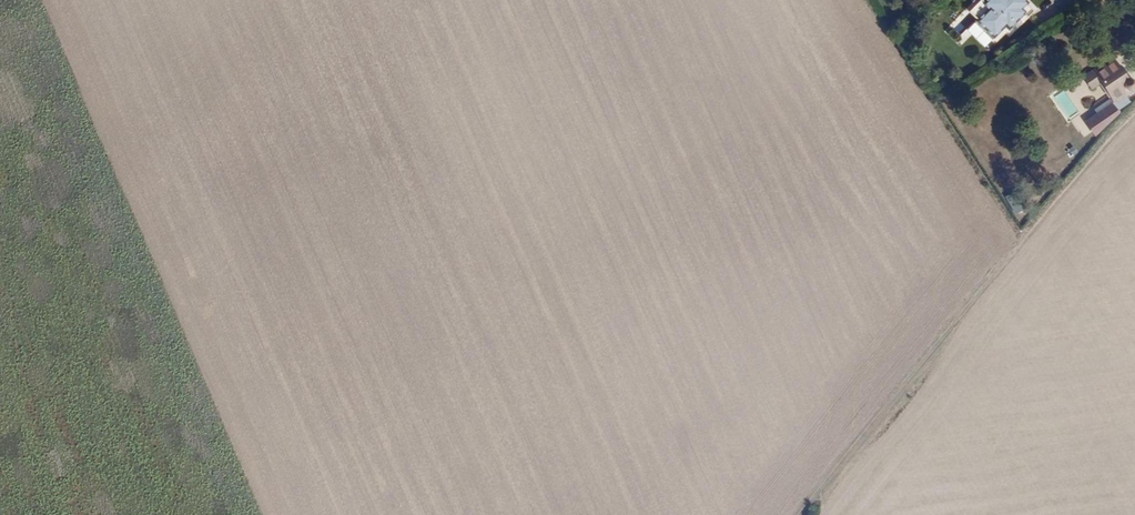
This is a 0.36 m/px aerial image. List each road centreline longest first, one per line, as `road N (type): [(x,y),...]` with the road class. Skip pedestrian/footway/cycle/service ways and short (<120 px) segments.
road 1 (track): [(788,514),(829,454),(1134,113)]

